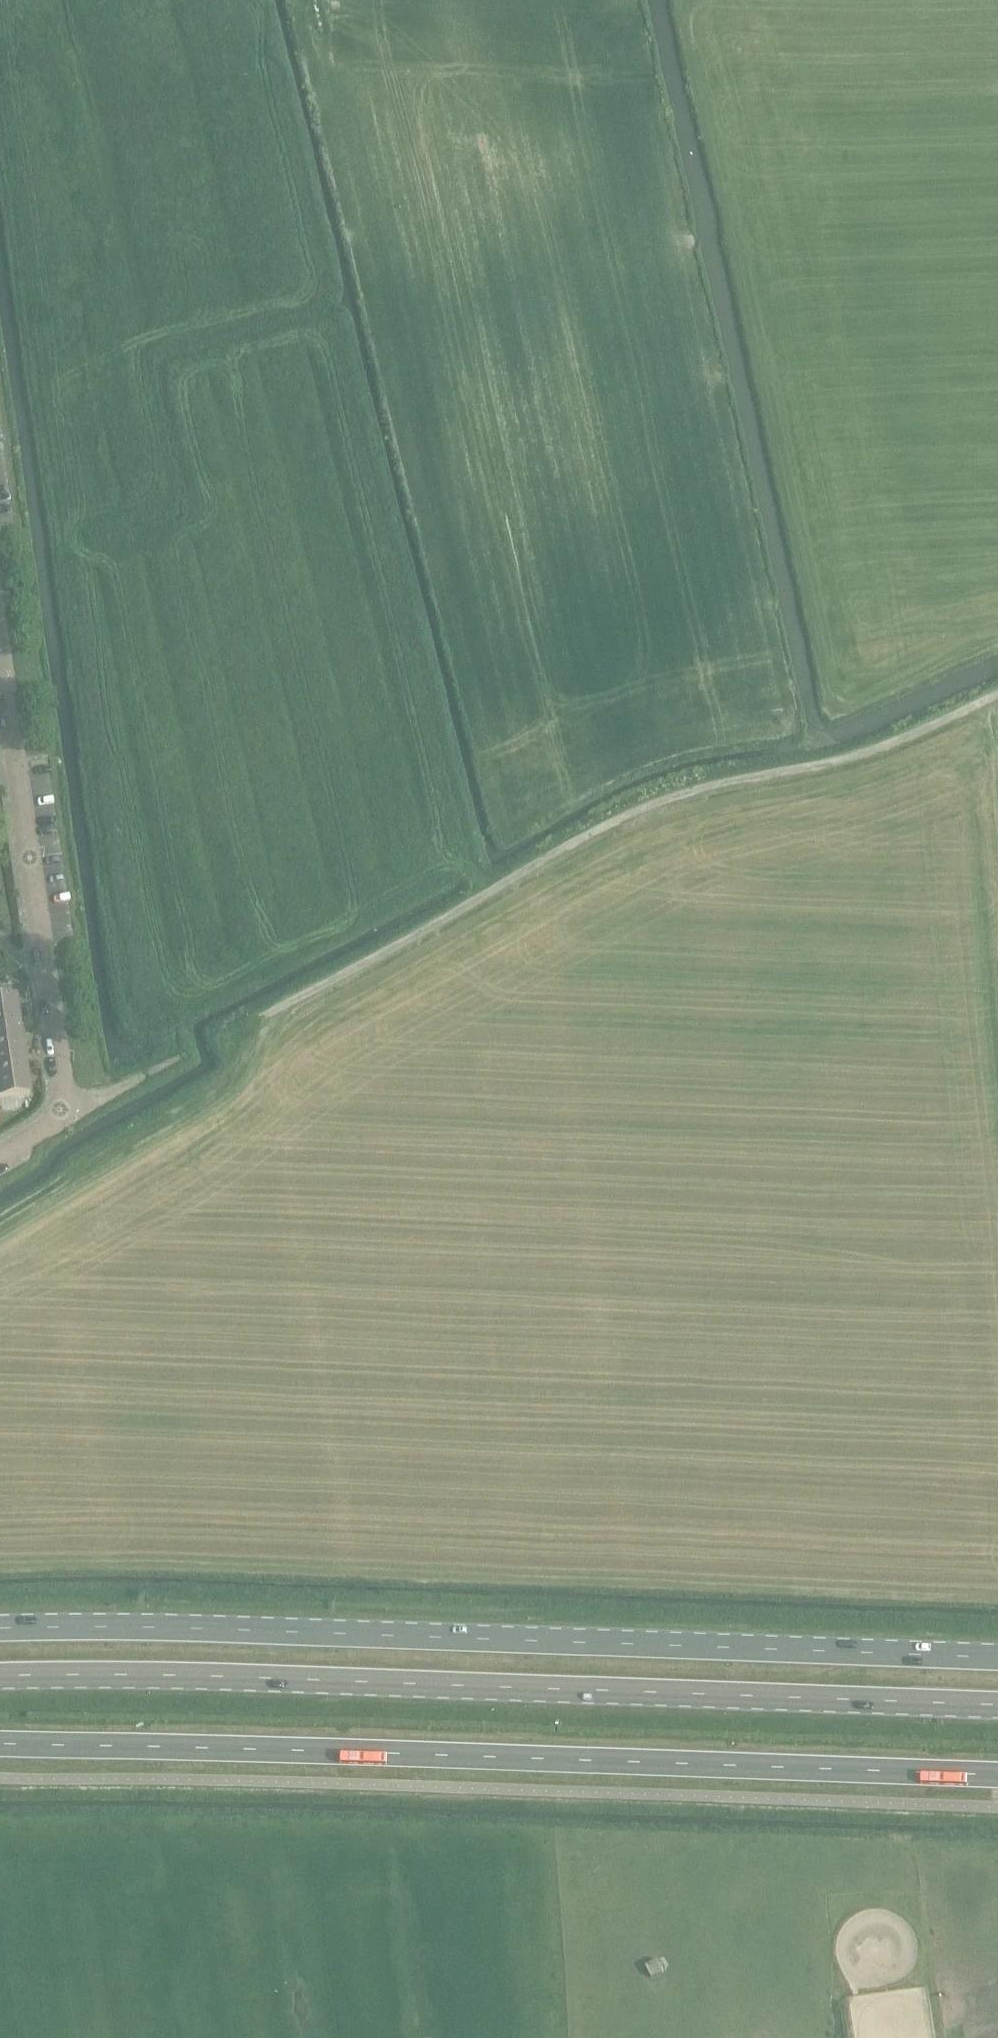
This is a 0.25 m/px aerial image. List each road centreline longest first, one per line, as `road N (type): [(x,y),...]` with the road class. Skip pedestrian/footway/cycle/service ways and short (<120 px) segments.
road 1 (track): [(0,1219),(229,1074),(272,1011),(610,822),(700,787),(859,755),(997,694)]
road 2 (primary): [(997,1657),(0,1630)]
road 3 (primary): [(0,1679),(997,1705)]
road 4 (unclassified): [(70,1118),(0,658)]
road 5 (unclassified): [(70,1118),(179,1056)]

